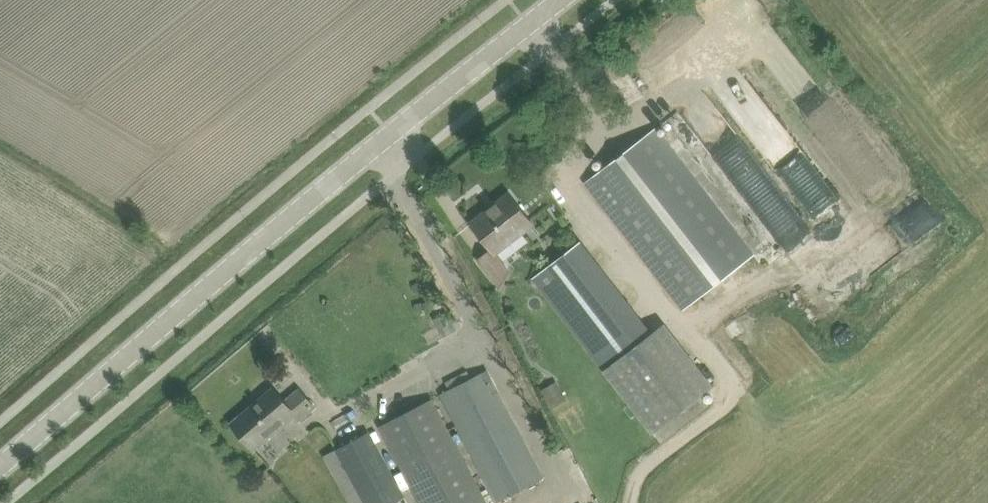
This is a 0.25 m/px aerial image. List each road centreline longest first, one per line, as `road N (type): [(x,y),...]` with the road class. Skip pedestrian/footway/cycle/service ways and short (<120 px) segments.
road 1 (secondary): [(0,466),(558,0)]

